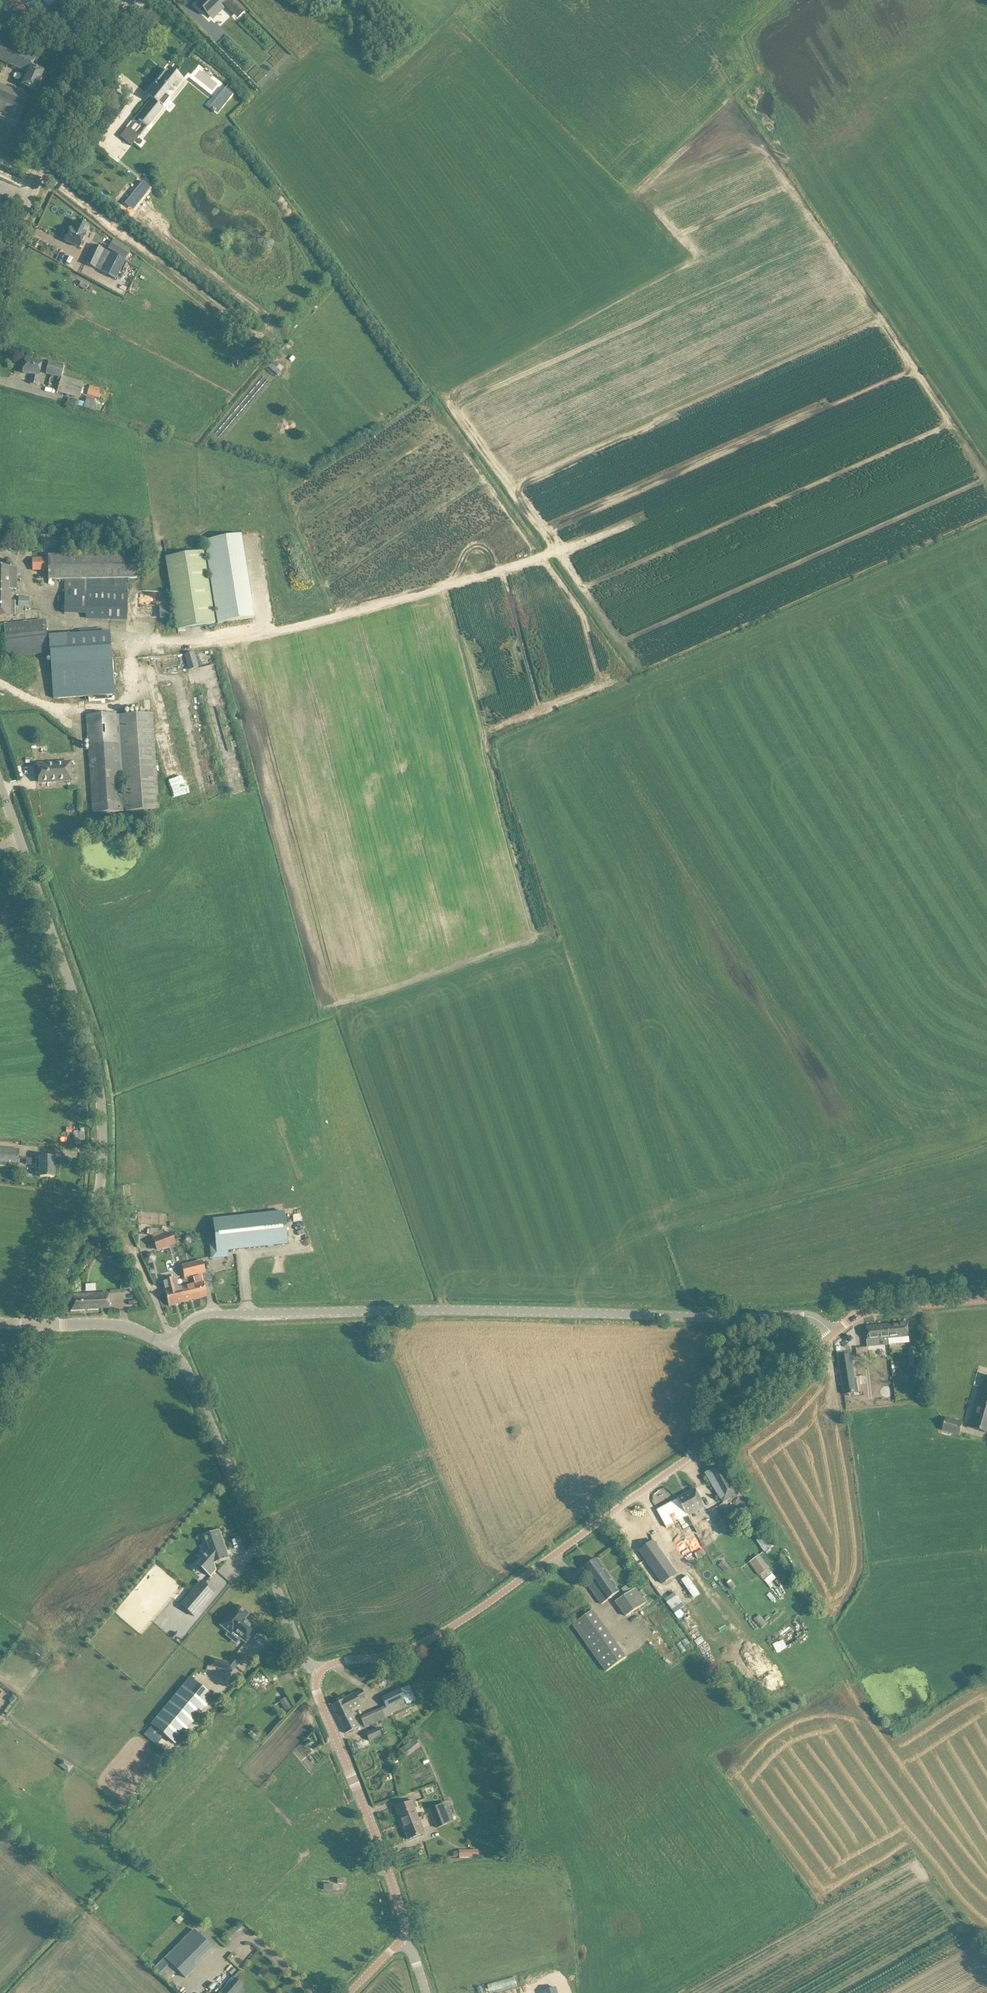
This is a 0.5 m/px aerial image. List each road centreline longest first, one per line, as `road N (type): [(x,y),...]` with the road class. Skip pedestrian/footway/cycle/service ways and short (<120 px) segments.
road 1 (unclassified): [(833,1334),(799,1316),(206,1313),(169,1348)]
road 2 (unclassified): [(320,1672),(402,1653),(472,1613),(706,1444),(833,1334)]
road 3 (unclassified): [(45,1324),(100,1187),(102,1143),(89,1054),(0,793)]
road 4 (unclassified): [(320,1672),(181,1358),(169,1348)]
road 5 (unclassified): [(0,271),(89,72),(142,0)]
road 6 (unclassified): [(401,1941),(403,1917),(318,1694),(320,1672)]
road 7 (unclassified): [(833,1334),(873,1310),(986,1299)]
road 8 (track): [(115,1216),(157,1303),(169,1348)]
road 9 (unclassified): [(169,1348),(113,1325),(45,1324)]

